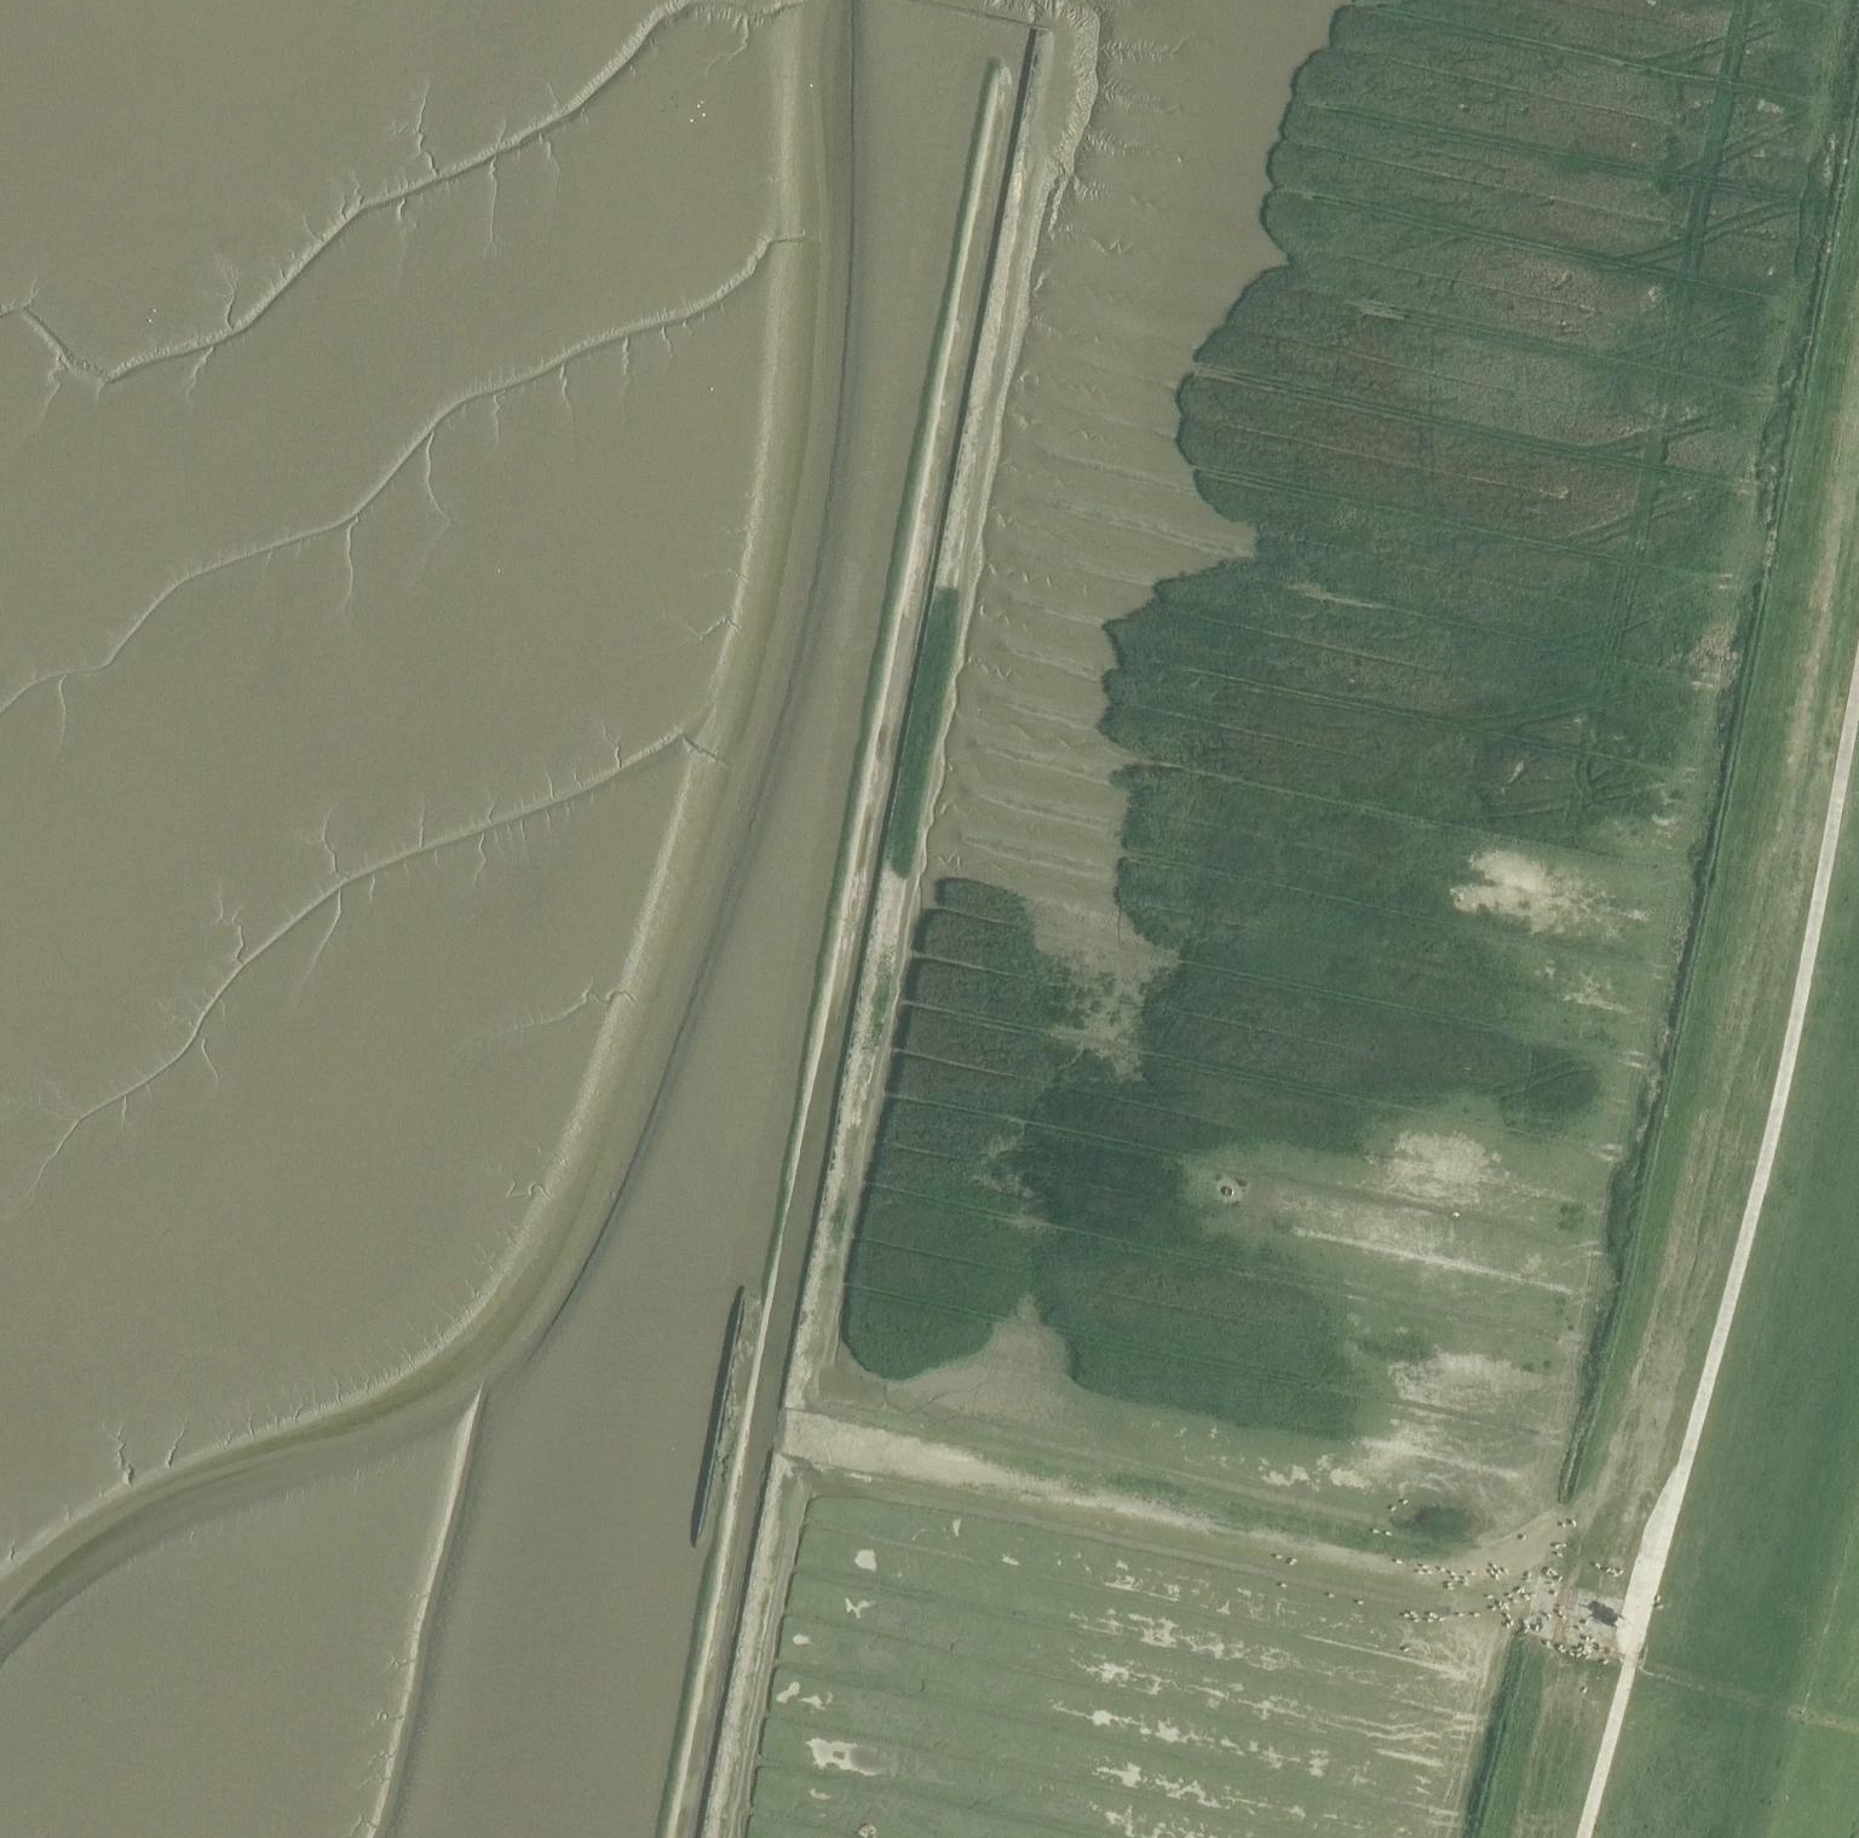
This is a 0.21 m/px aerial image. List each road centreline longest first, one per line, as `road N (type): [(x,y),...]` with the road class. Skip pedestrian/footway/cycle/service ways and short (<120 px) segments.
road 1 (track): [(1585,1837),(1757,1213),(1858,695)]
road 2 (track): [(781,1430),(1641,1635)]

